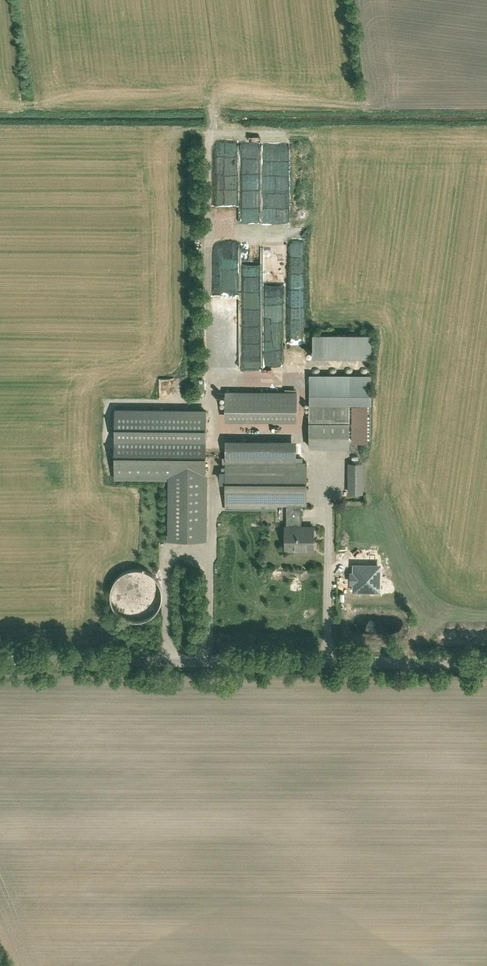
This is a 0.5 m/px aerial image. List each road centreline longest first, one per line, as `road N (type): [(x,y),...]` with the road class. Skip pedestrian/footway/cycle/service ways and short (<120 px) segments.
road 1 (residential): [(0,659),(486,661)]

